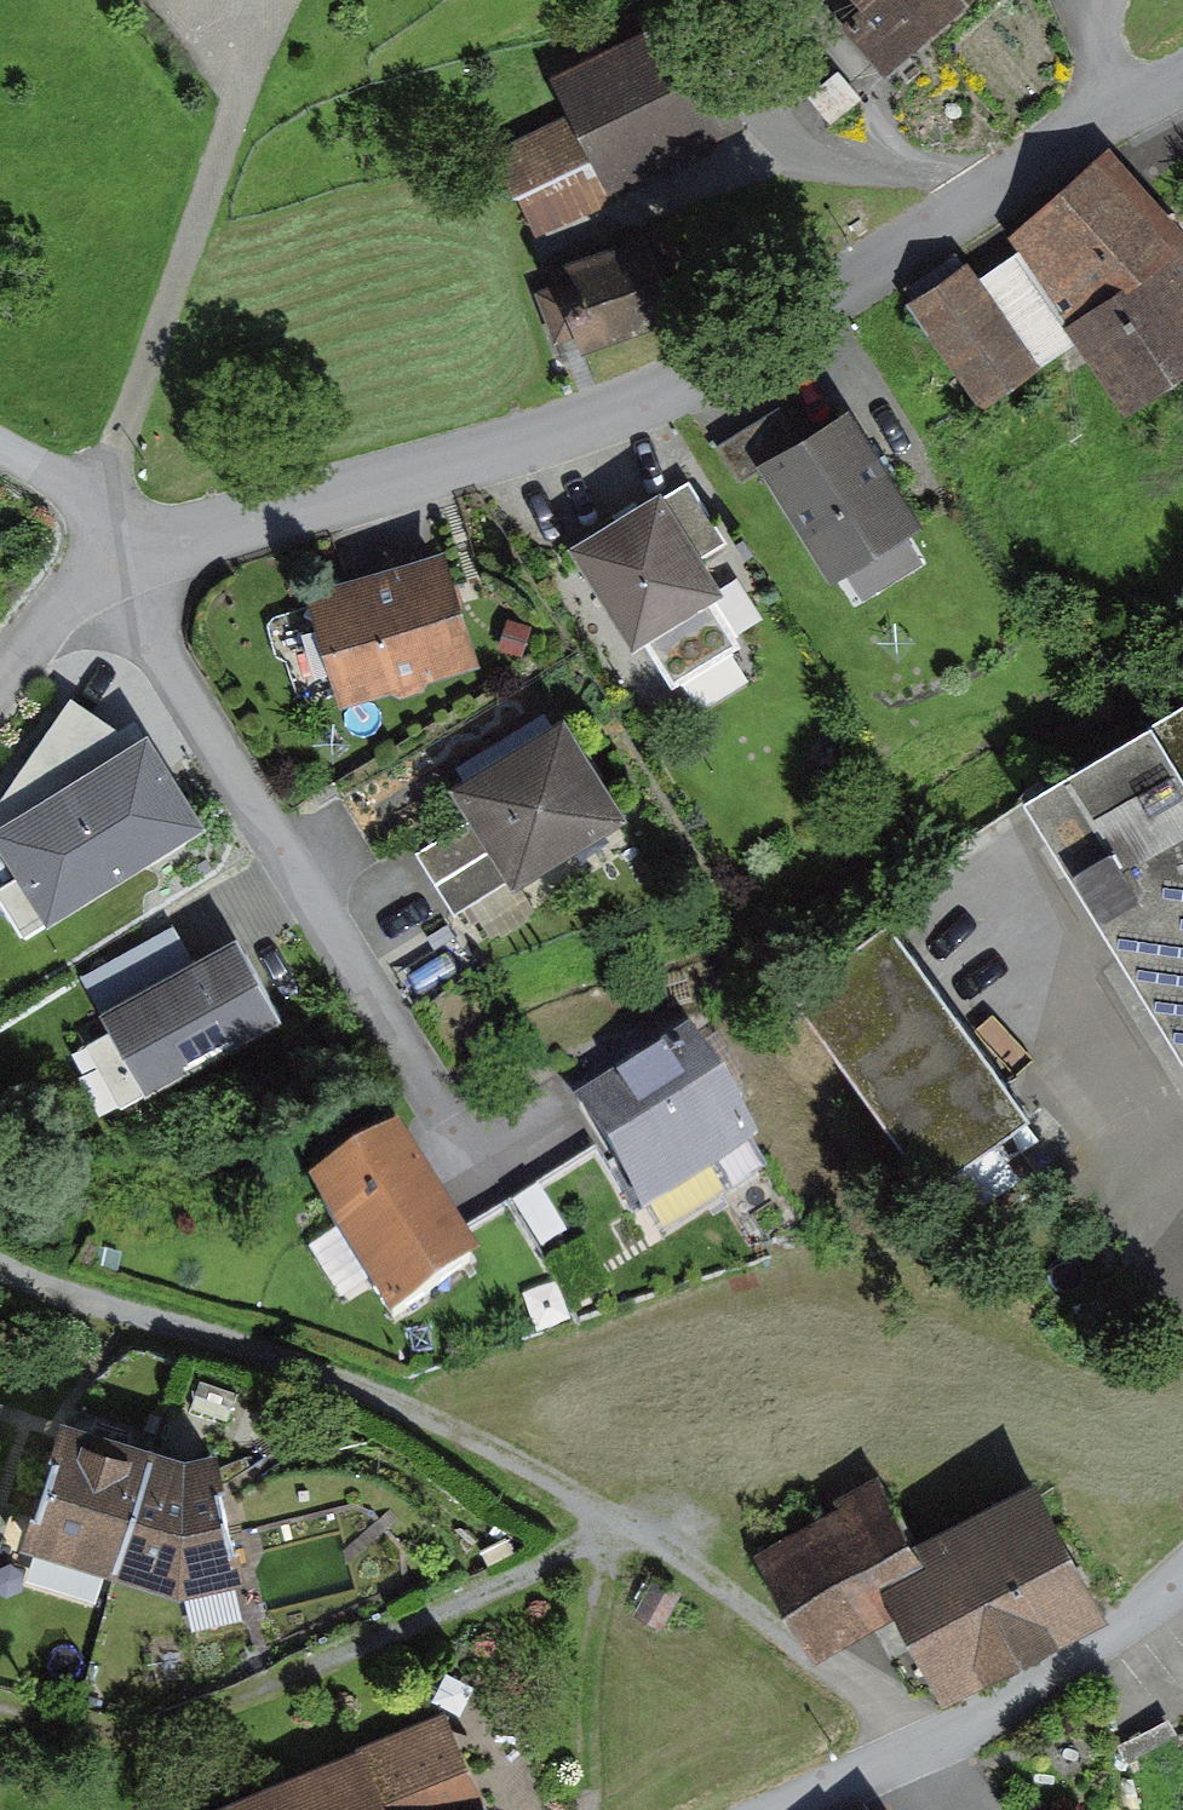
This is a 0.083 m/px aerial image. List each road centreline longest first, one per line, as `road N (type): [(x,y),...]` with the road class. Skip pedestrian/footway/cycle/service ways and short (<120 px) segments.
road 1 (residential): [(1182,91),(921,242),(813,327),(701,386),(586,428),(144,557),(113,575)]
road 2 (residential): [(555,1113),(467,1163),(113,575)]
road 3 (track): [(631,1524),(353,1378),(177,1328),(0,1261)]
road 4 (track): [(101,495),(274,0)]
road 5 (residential): [(1182,1587),(954,1744),(817,1809)]
road 6 (track): [(631,1524),(589,1694),(597,1809)]
road 7 (track): [(0,433),(101,495),(144,557)]
road 8 (residential): [(113,575),(49,630),(0,689)]

